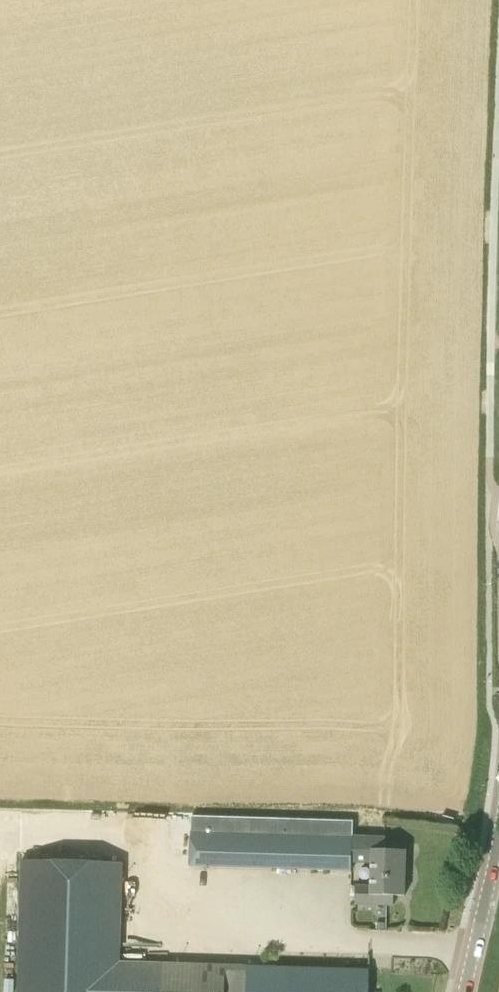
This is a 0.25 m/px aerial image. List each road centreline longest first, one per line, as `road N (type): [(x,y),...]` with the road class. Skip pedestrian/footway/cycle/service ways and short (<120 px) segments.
road 1 (tertiary): [(465,991),(498,842)]

